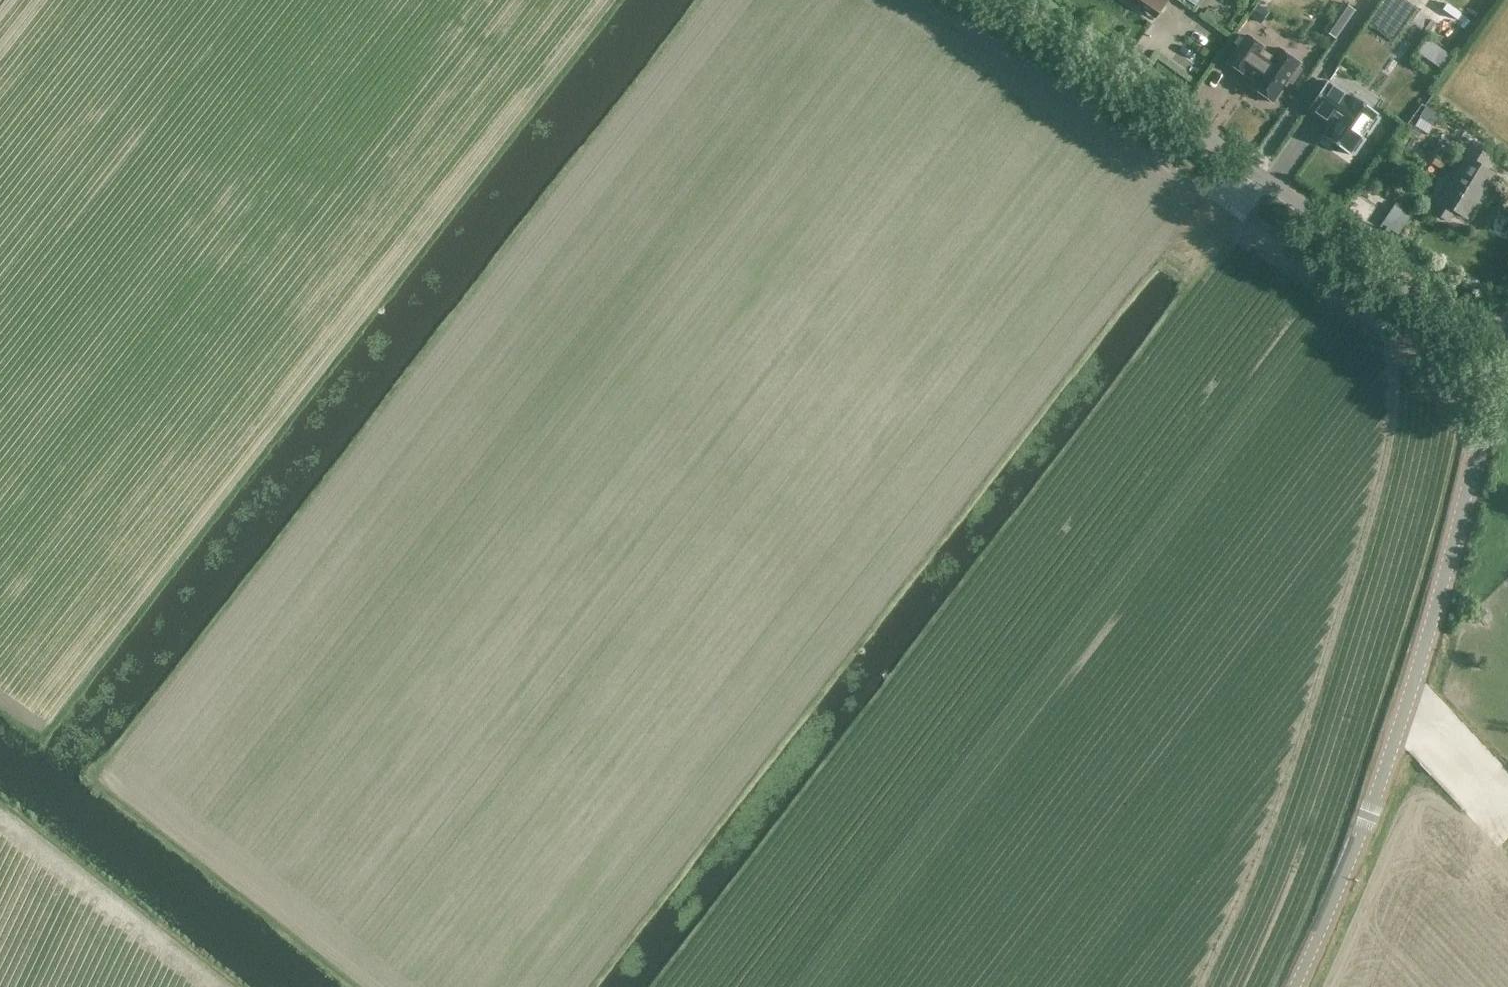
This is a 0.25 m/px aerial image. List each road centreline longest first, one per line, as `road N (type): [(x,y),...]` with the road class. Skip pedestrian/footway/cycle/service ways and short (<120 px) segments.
road 1 (tertiary): [(1294,986),(1405,709),(1501,354)]
road 2 (unclassified): [(1501,354),(1007,0)]

